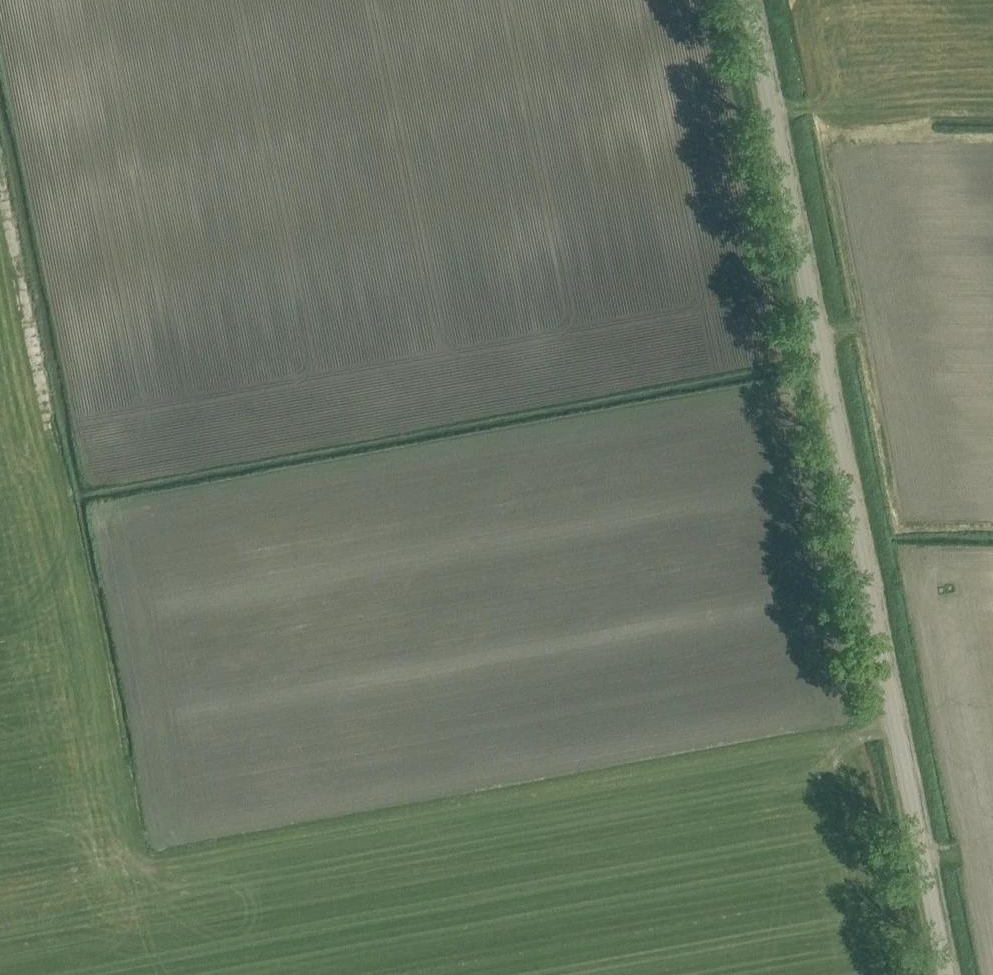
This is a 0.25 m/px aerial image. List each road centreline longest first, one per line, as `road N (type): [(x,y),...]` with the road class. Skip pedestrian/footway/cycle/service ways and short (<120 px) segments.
road 1 (unclassified): [(955,974),(759,0)]

